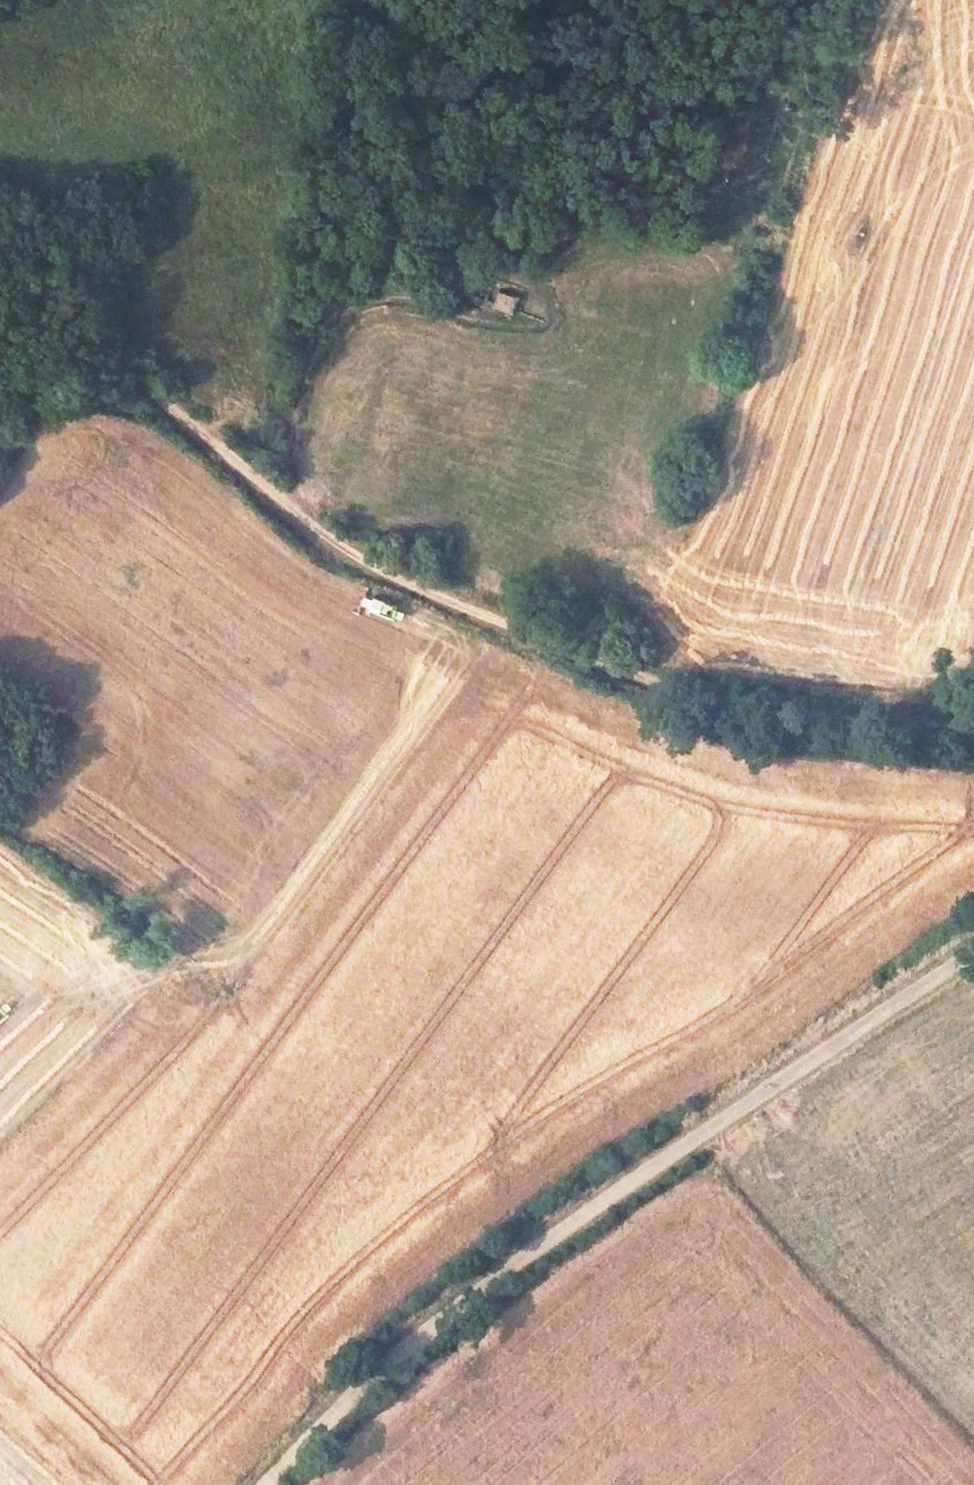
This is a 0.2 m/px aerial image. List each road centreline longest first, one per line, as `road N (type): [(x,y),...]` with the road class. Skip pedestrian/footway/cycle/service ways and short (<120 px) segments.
road 1 (track): [(973,732),(734,715),(518,637),(350,561),(142,391),(81,326),(42,298),(0,288)]
road 2 (unclassified): [(973,962),(493,1279),(340,1405),(265,1484)]

